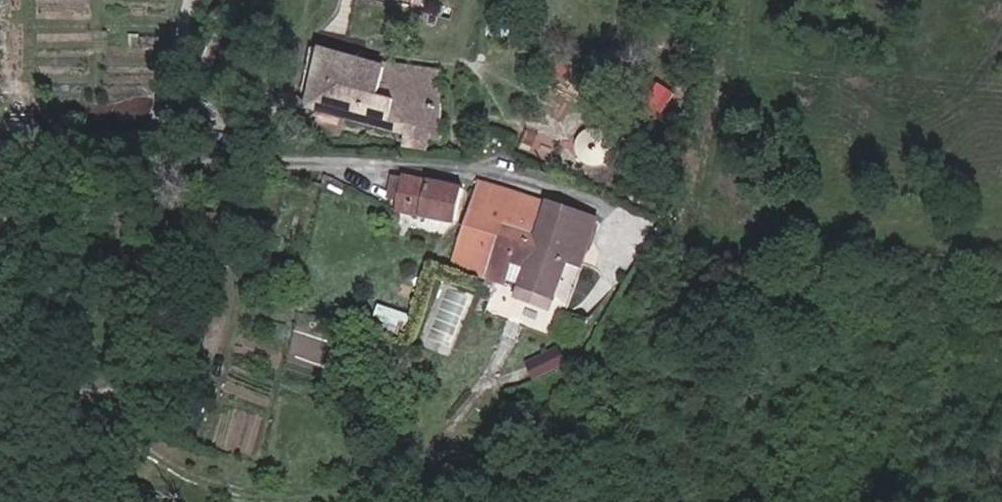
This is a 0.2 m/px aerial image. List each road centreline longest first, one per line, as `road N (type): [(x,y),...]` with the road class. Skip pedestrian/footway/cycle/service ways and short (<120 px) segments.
road 1 (residential): [(611,205),(476,170),(302,162),(48,177),(0,144)]
road 2 (track): [(88,501),(57,392),(48,177)]

